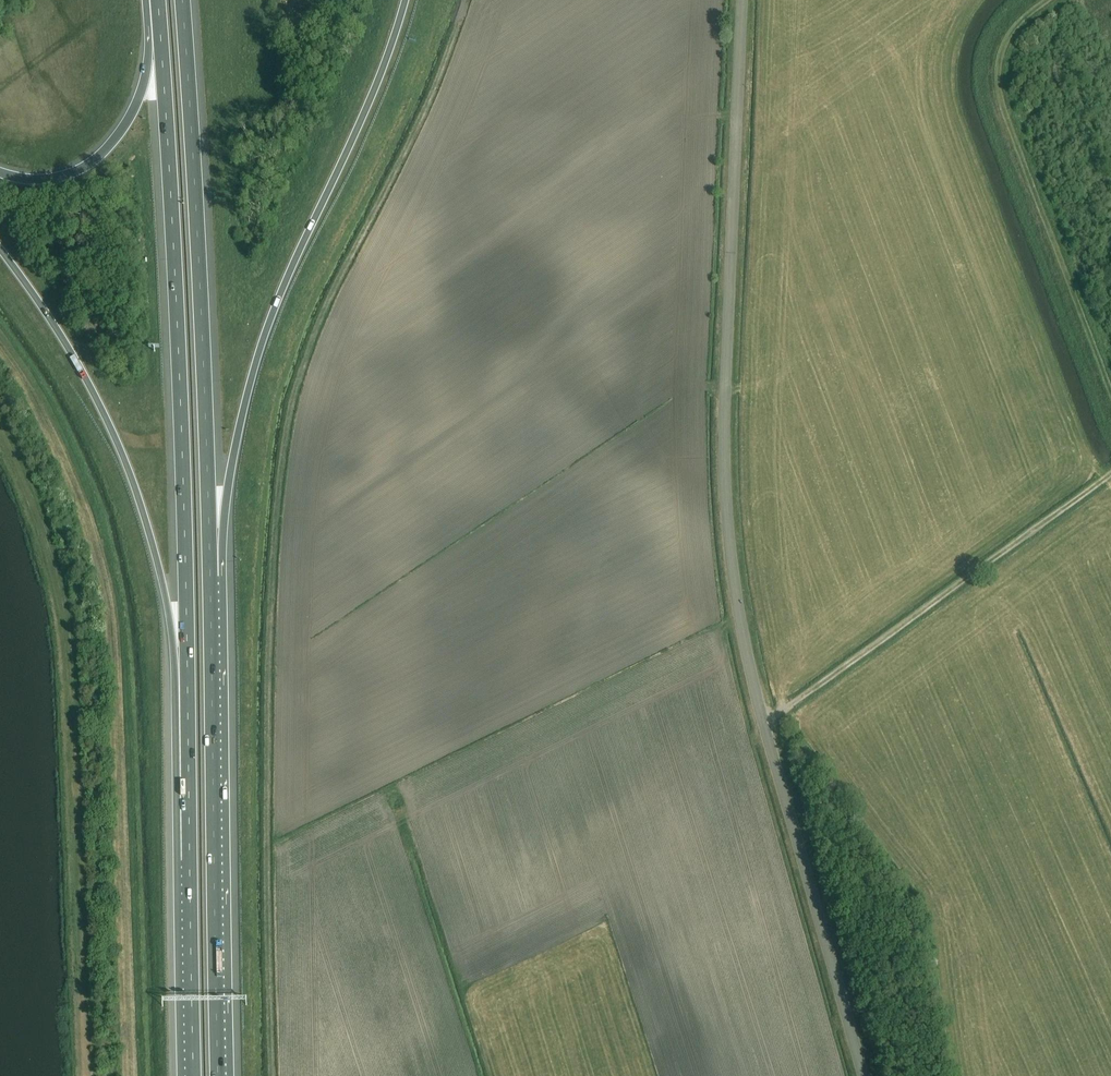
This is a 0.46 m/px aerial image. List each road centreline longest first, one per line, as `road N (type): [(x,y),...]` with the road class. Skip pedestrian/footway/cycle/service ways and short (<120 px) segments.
road 1 (unclassified): [(864,1075),(764,721),(729,537),(725,458),(741,0)]
road 2 (motorway): [(157,0),(180,376),(189,860)]
road 3 (motorway): [(0,251),(98,404),(147,525),(173,635),(189,860)]
road 4 (motorway): [(210,576),(263,337),(368,106),(406,0)]
road 5 (motorway): [(210,576),(182,0)]
road 6 (motorway): [(219,1075),(210,576)]
road 7 (track): [(764,721),(1110,475)]
road 8 (track): [(1050,0),(1020,23),(1002,50),(999,79),(1110,372)]
road 9 (motorway): [(148,0),(146,76),(105,149),(44,179),(0,172)]
road 10 (motorway): [(189,860),(194,1075)]

